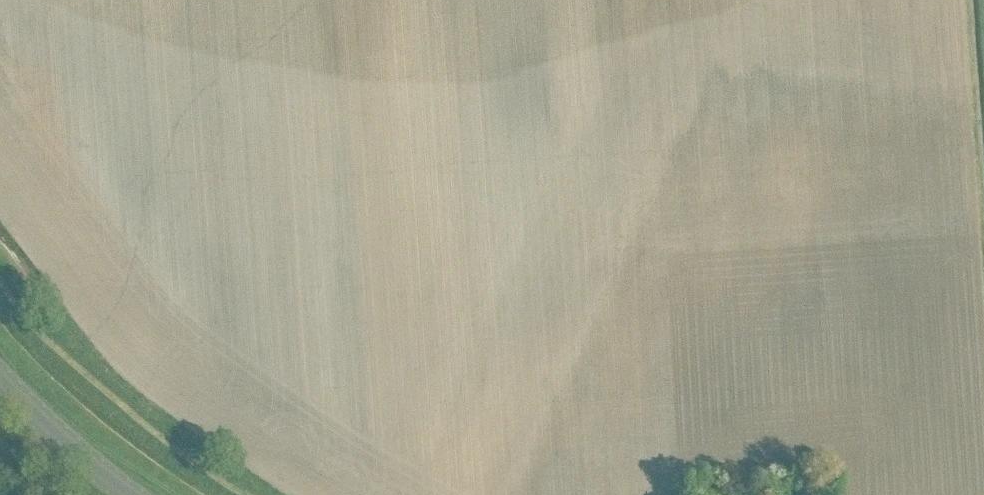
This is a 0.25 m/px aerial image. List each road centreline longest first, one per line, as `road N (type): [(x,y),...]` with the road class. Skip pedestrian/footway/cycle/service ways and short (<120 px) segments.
road 1 (primary): [(124,494),(0,383)]

